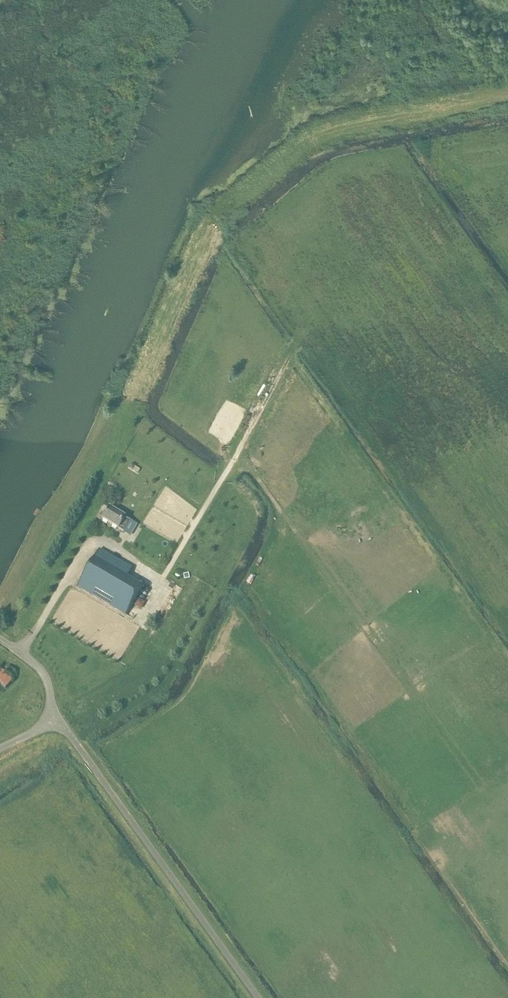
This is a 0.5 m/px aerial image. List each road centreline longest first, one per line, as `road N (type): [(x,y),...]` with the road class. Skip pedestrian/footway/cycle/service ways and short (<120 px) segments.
road 1 (unclassified): [(259,997),(56,719)]
road 2 (track): [(148,573),(183,554),(286,364)]

